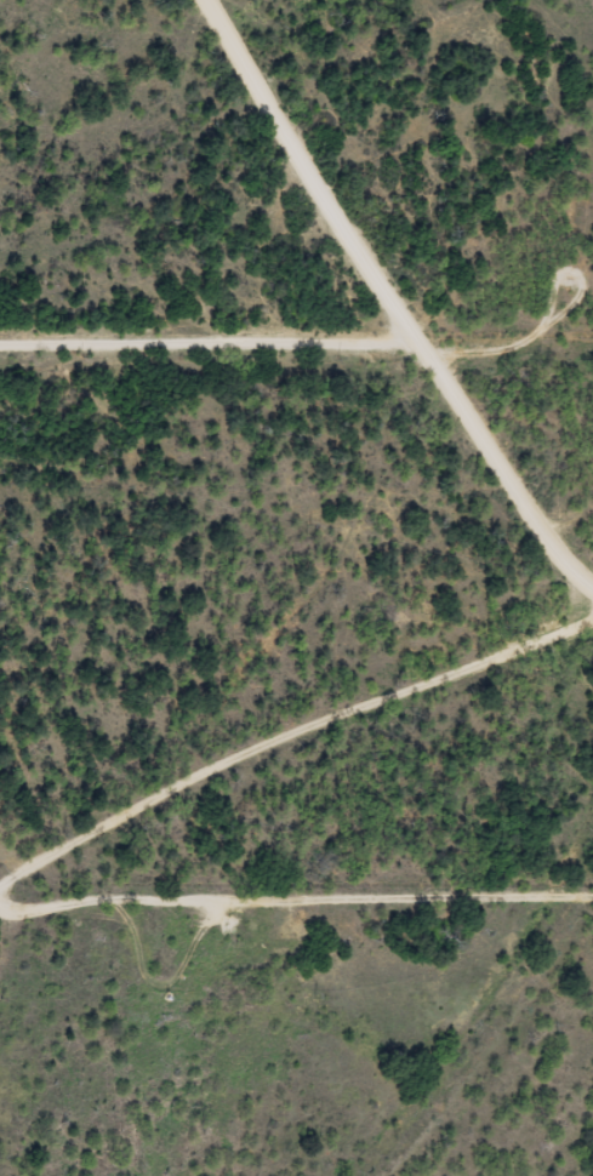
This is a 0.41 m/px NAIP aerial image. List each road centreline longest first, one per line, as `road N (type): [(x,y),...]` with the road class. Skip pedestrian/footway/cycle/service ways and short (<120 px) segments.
road 1 (residential): [(592,598),(575,538),(471,377),(422,347),(397,255),(236,0)]
road 2 (residential): [(0,916),(182,810),(446,680),(592,622)]
road 3 (residential): [(422,347),(384,371),(0,363)]

